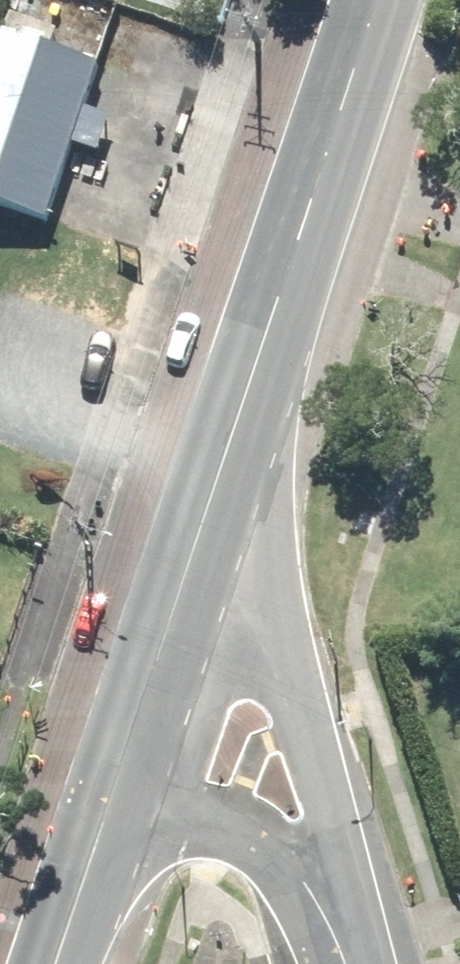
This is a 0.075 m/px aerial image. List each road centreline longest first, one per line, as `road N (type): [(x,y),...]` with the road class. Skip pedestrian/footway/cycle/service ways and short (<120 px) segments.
road 1 (tertiary): [(251,396),(260,569),(328,791),(335,932)]
road 2 (secondary): [(251,396),(382,0)]
road 3 (secondary): [(118,779),(251,396)]
road 4 (tertiary): [(335,932),(289,862),(254,827),(196,796),(118,779)]
road 5 (track): [(0,391),(226,471)]
road 6 (secondary): [(56,963),(118,779)]

